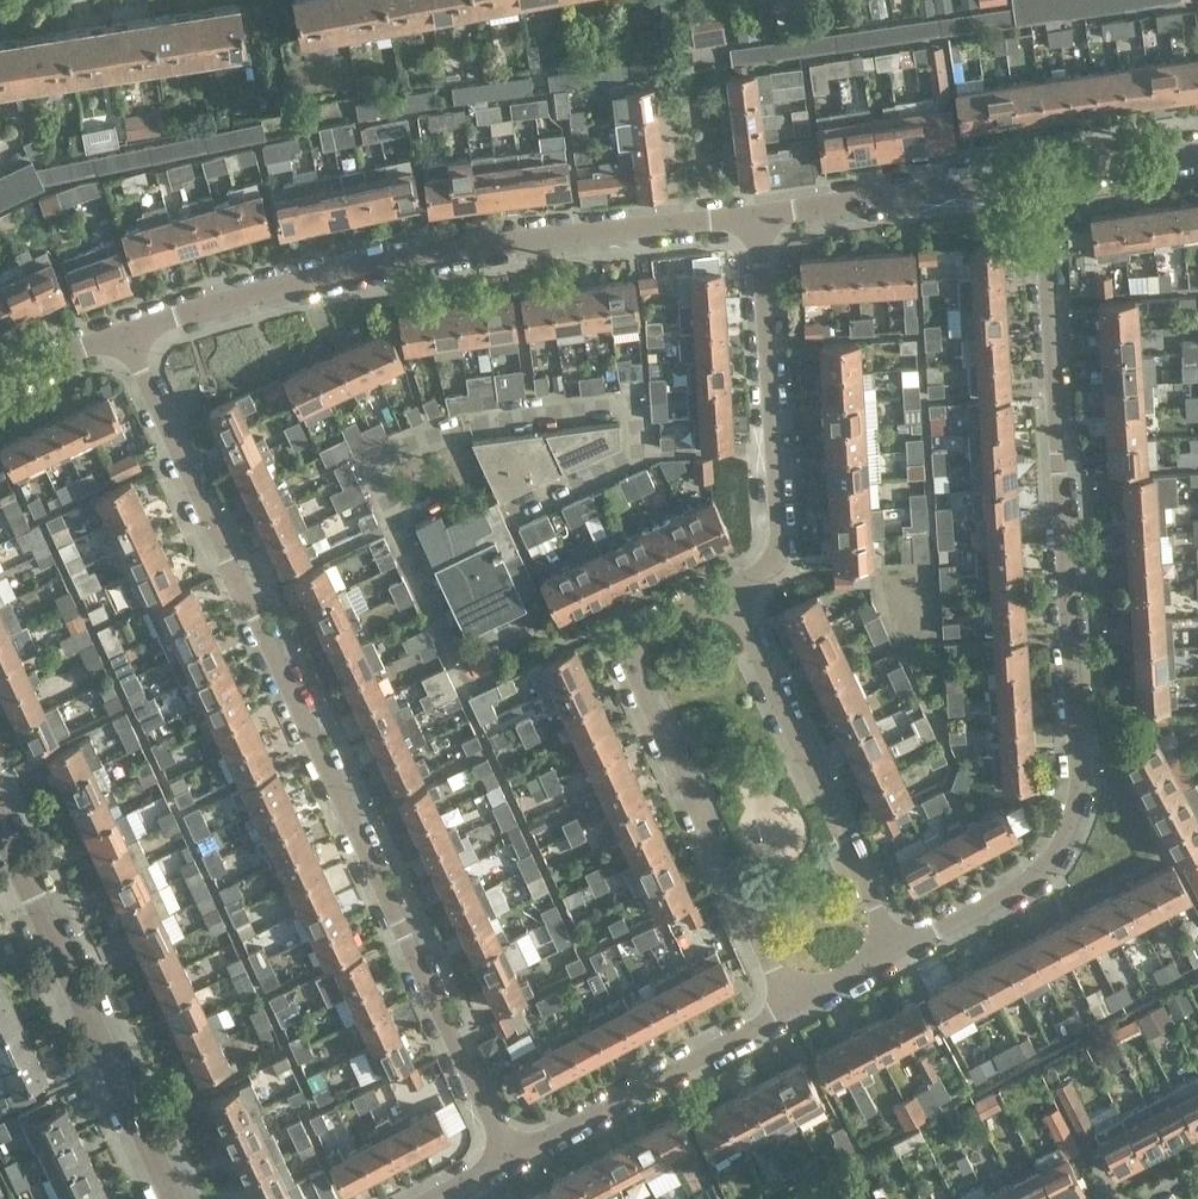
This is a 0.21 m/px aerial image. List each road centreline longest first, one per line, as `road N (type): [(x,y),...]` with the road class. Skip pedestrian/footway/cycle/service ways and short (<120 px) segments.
road 1 (residential): [(510,1156),(123,334)]
road 2 (residential): [(892,950),(1003,899),(1057,857),(1076,807),(1041,174)]
road 3 (residential): [(123,334),(342,270),(758,217)]
road 4 (residential): [(735,599),(706,599),(671,614),(636,636),(628,658),(793,1004)]
road 5 (tertiary): [(169,1198),(0,833)]
road 6 (residential): [(758,217),(778,549),(735,599)]
road 7 (residential): [(892,950),(735,599)]
road 8 (residential): [(510,1156),(793,1004)]
road 9 (residential): [(758,217),(1041,174)]
road 10 (residential): [(1041,174),(1197,151)]
road 11 (residential): [(0,385),(123,334)]

